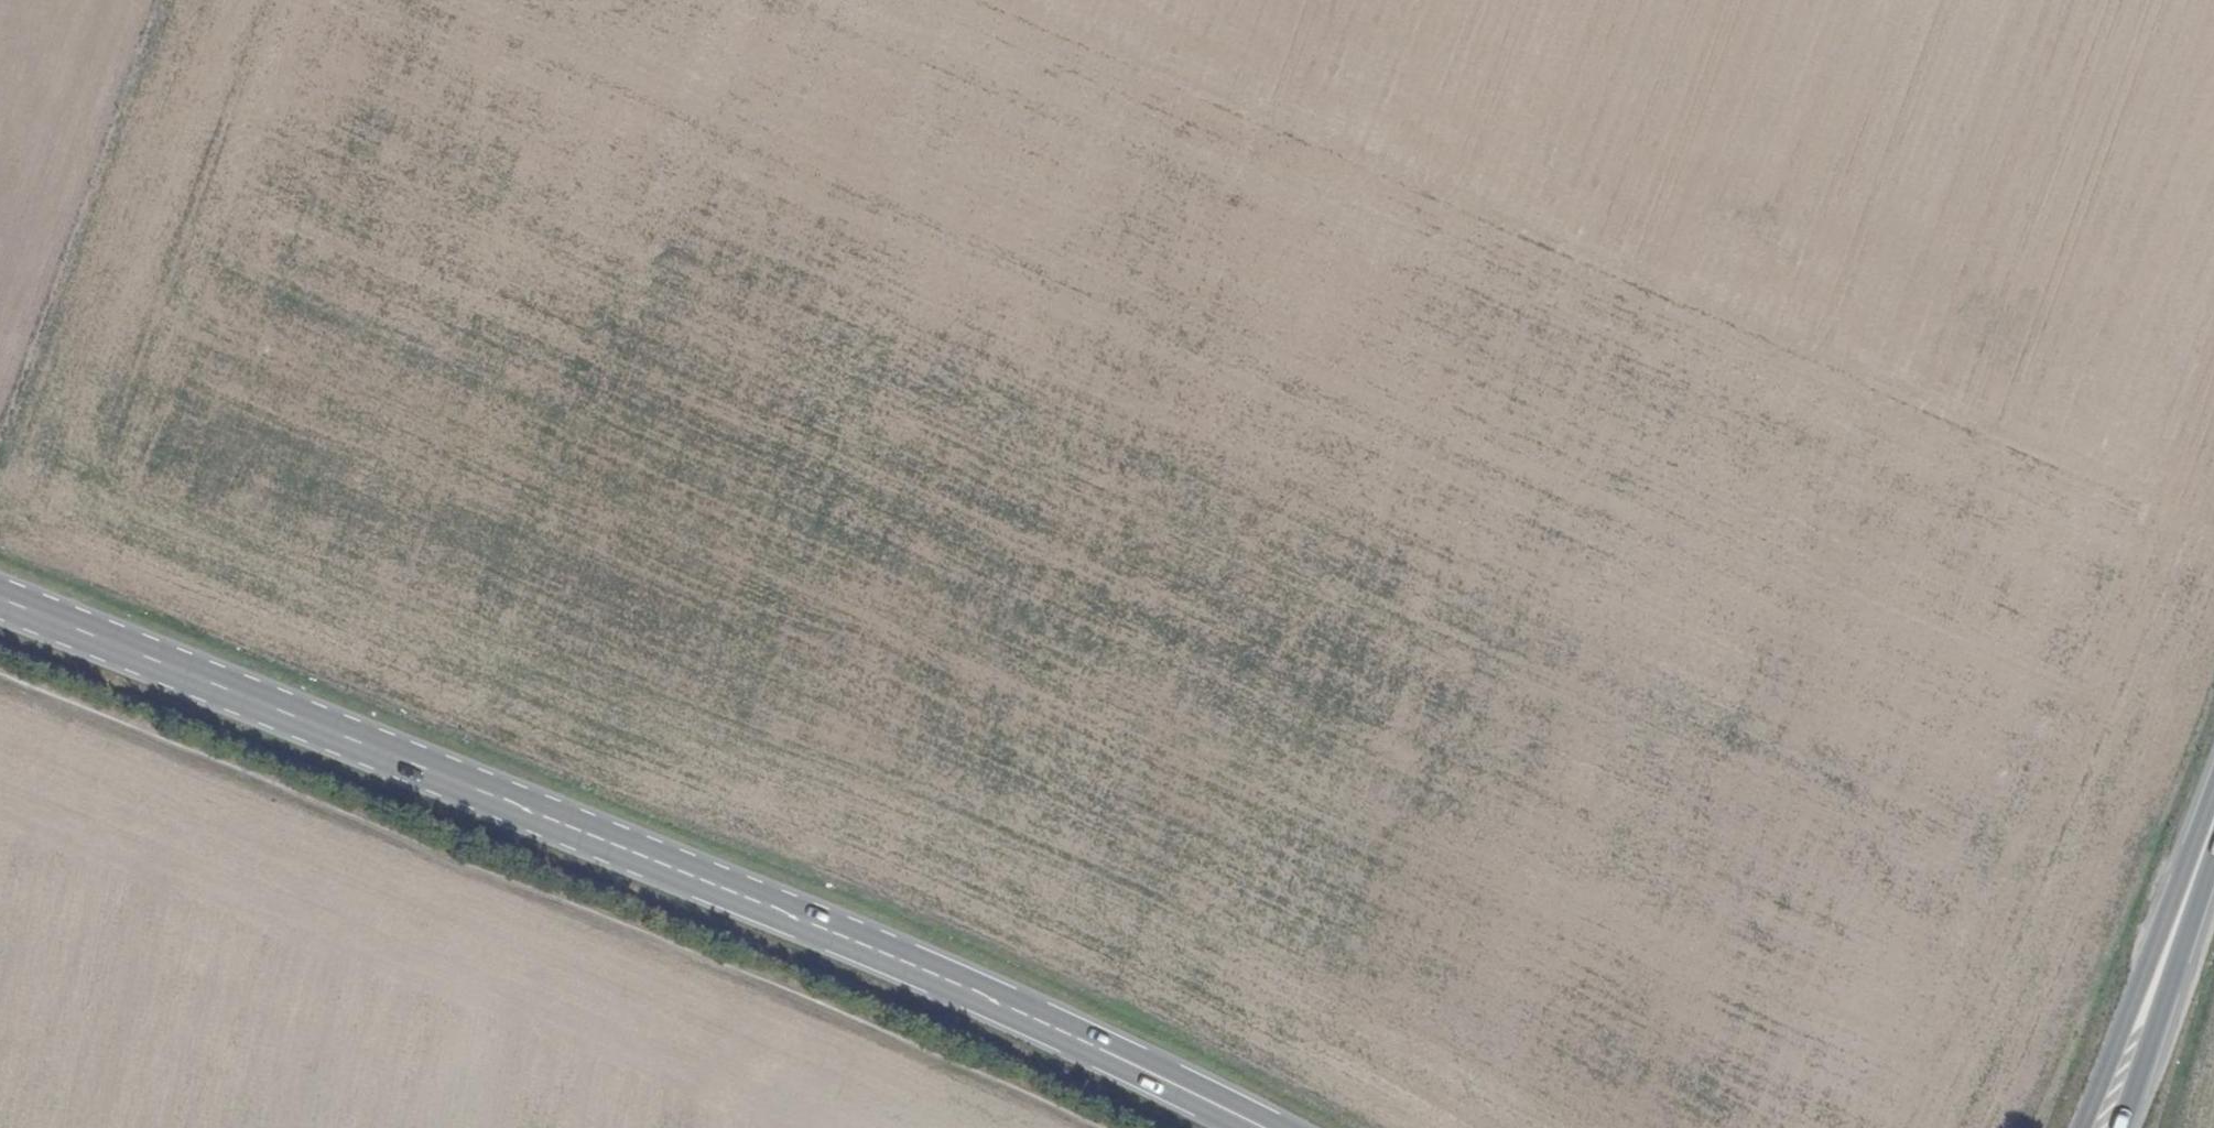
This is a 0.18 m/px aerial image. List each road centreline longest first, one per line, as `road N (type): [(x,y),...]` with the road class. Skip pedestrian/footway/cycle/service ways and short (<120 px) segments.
road 1 (secondary): [(1254,1127),(1126,1060),(0,611)]
road 2 (primary): [(2203,852),(2079,1127)]
road 3 (primary): [(2119,1127),(2203,852)]

